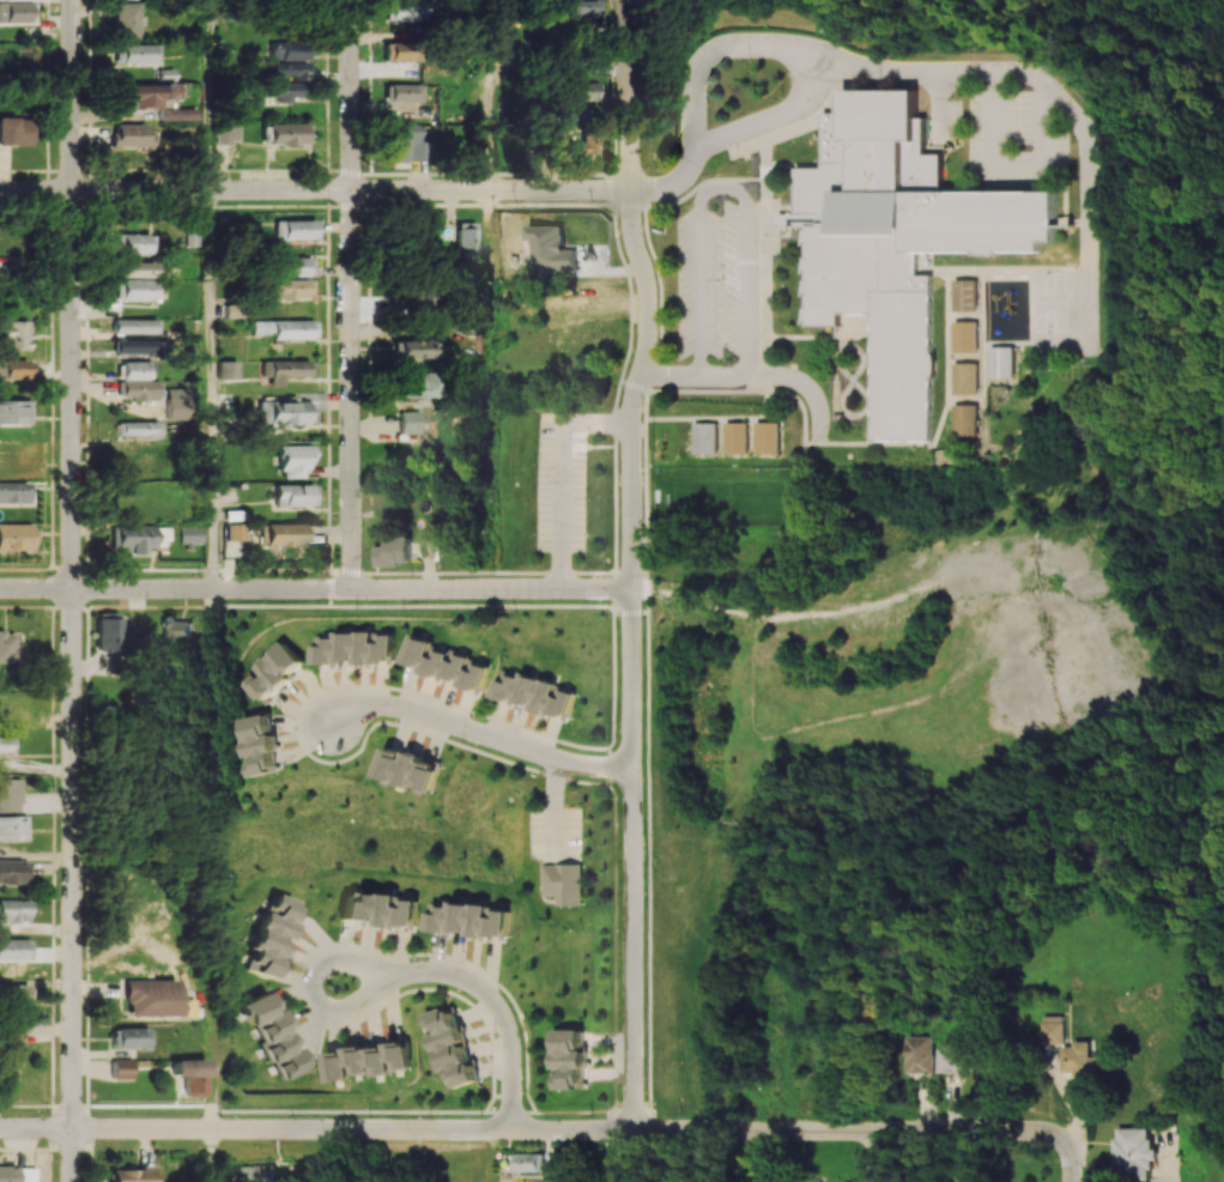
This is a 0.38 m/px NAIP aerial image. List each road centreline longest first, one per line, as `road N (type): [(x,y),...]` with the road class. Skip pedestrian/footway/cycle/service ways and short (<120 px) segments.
road 1 (residential): [(72,0),(72,1181)]
road 2 (residential): [(1060,1139),(1037,1131),(0,1128)]
road 3 (residential): [(626,583),(634,620),(638,1129)]
road 4 (residential): [(352,189),(351,588)]
road 5 (residential): [(626,583),(632,398),(648,328),(630,189)]
road 6 (residential): [(352,189),(0,189)]
road 7 (residential): [(351,588),(0,588)]
road 8 (residential): [(630,189),(352,189)]
road 9 (residential): [(351,588),(626,583)]
road 10 (residential): [(630,0),(630,189)]
road 11 (residential): [(352,0),(352,189)]

